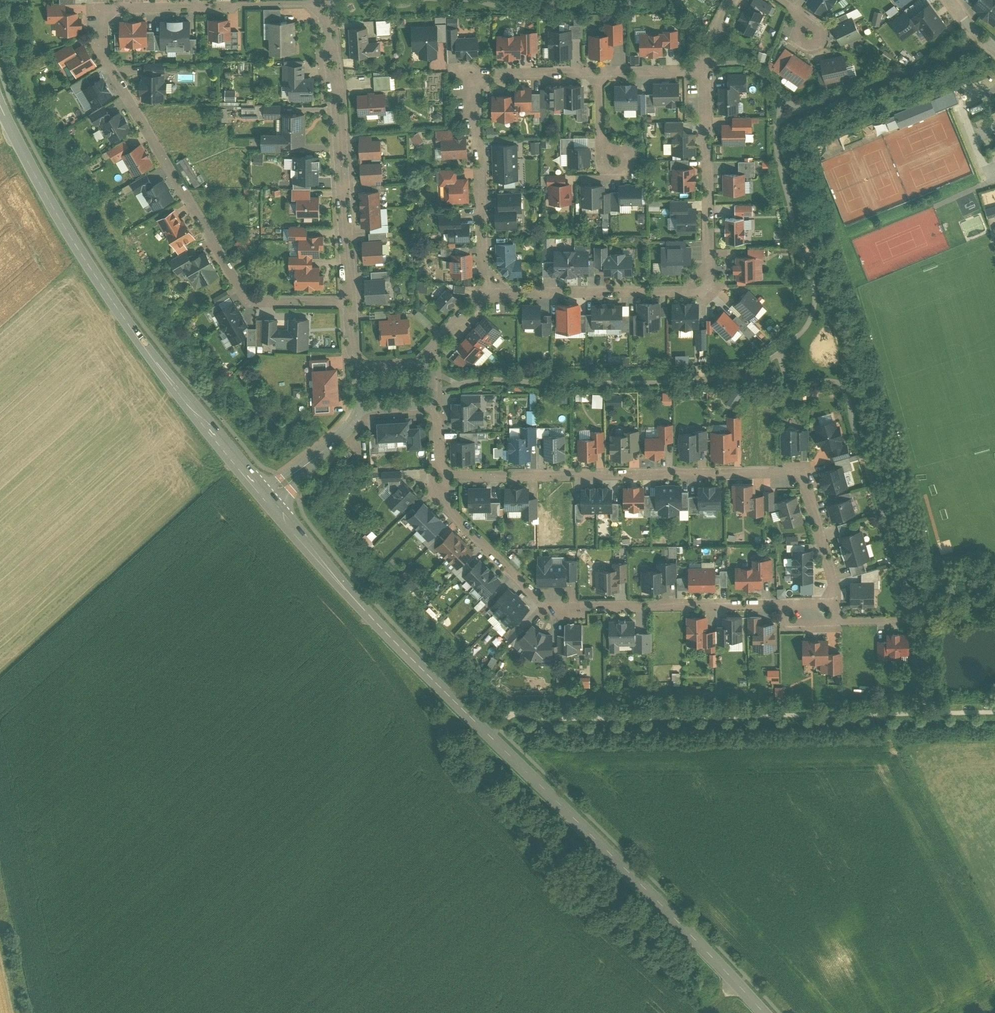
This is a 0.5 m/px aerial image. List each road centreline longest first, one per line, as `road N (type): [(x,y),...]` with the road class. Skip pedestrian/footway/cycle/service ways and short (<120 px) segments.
road 1 (tertiary): [(267,500),(376,622),(764,1012)]
road 2 (residential): [(350,301),(258,298),(241,289),(111,67),(100,31),(102,16),(126,4),(324,5)]
road 3 (residential): [(836,584),(813,493),(795,472),(438,476)]
road 4 (tertiary): [(0,105),(105,290),(267,500)]
road 5 (residential): [(705,69),(712,288),(520,291),(481,304)]
road 6 (residential): [(438,476),(451,518),(547,602),(784,603)]
road 7 (residential): [(597,70),(494,72),(472,88),(481,304)]
road 8 (residential): [(324,5),(350,301)]
road 9 (residential): [(357,410),(267,500)]

